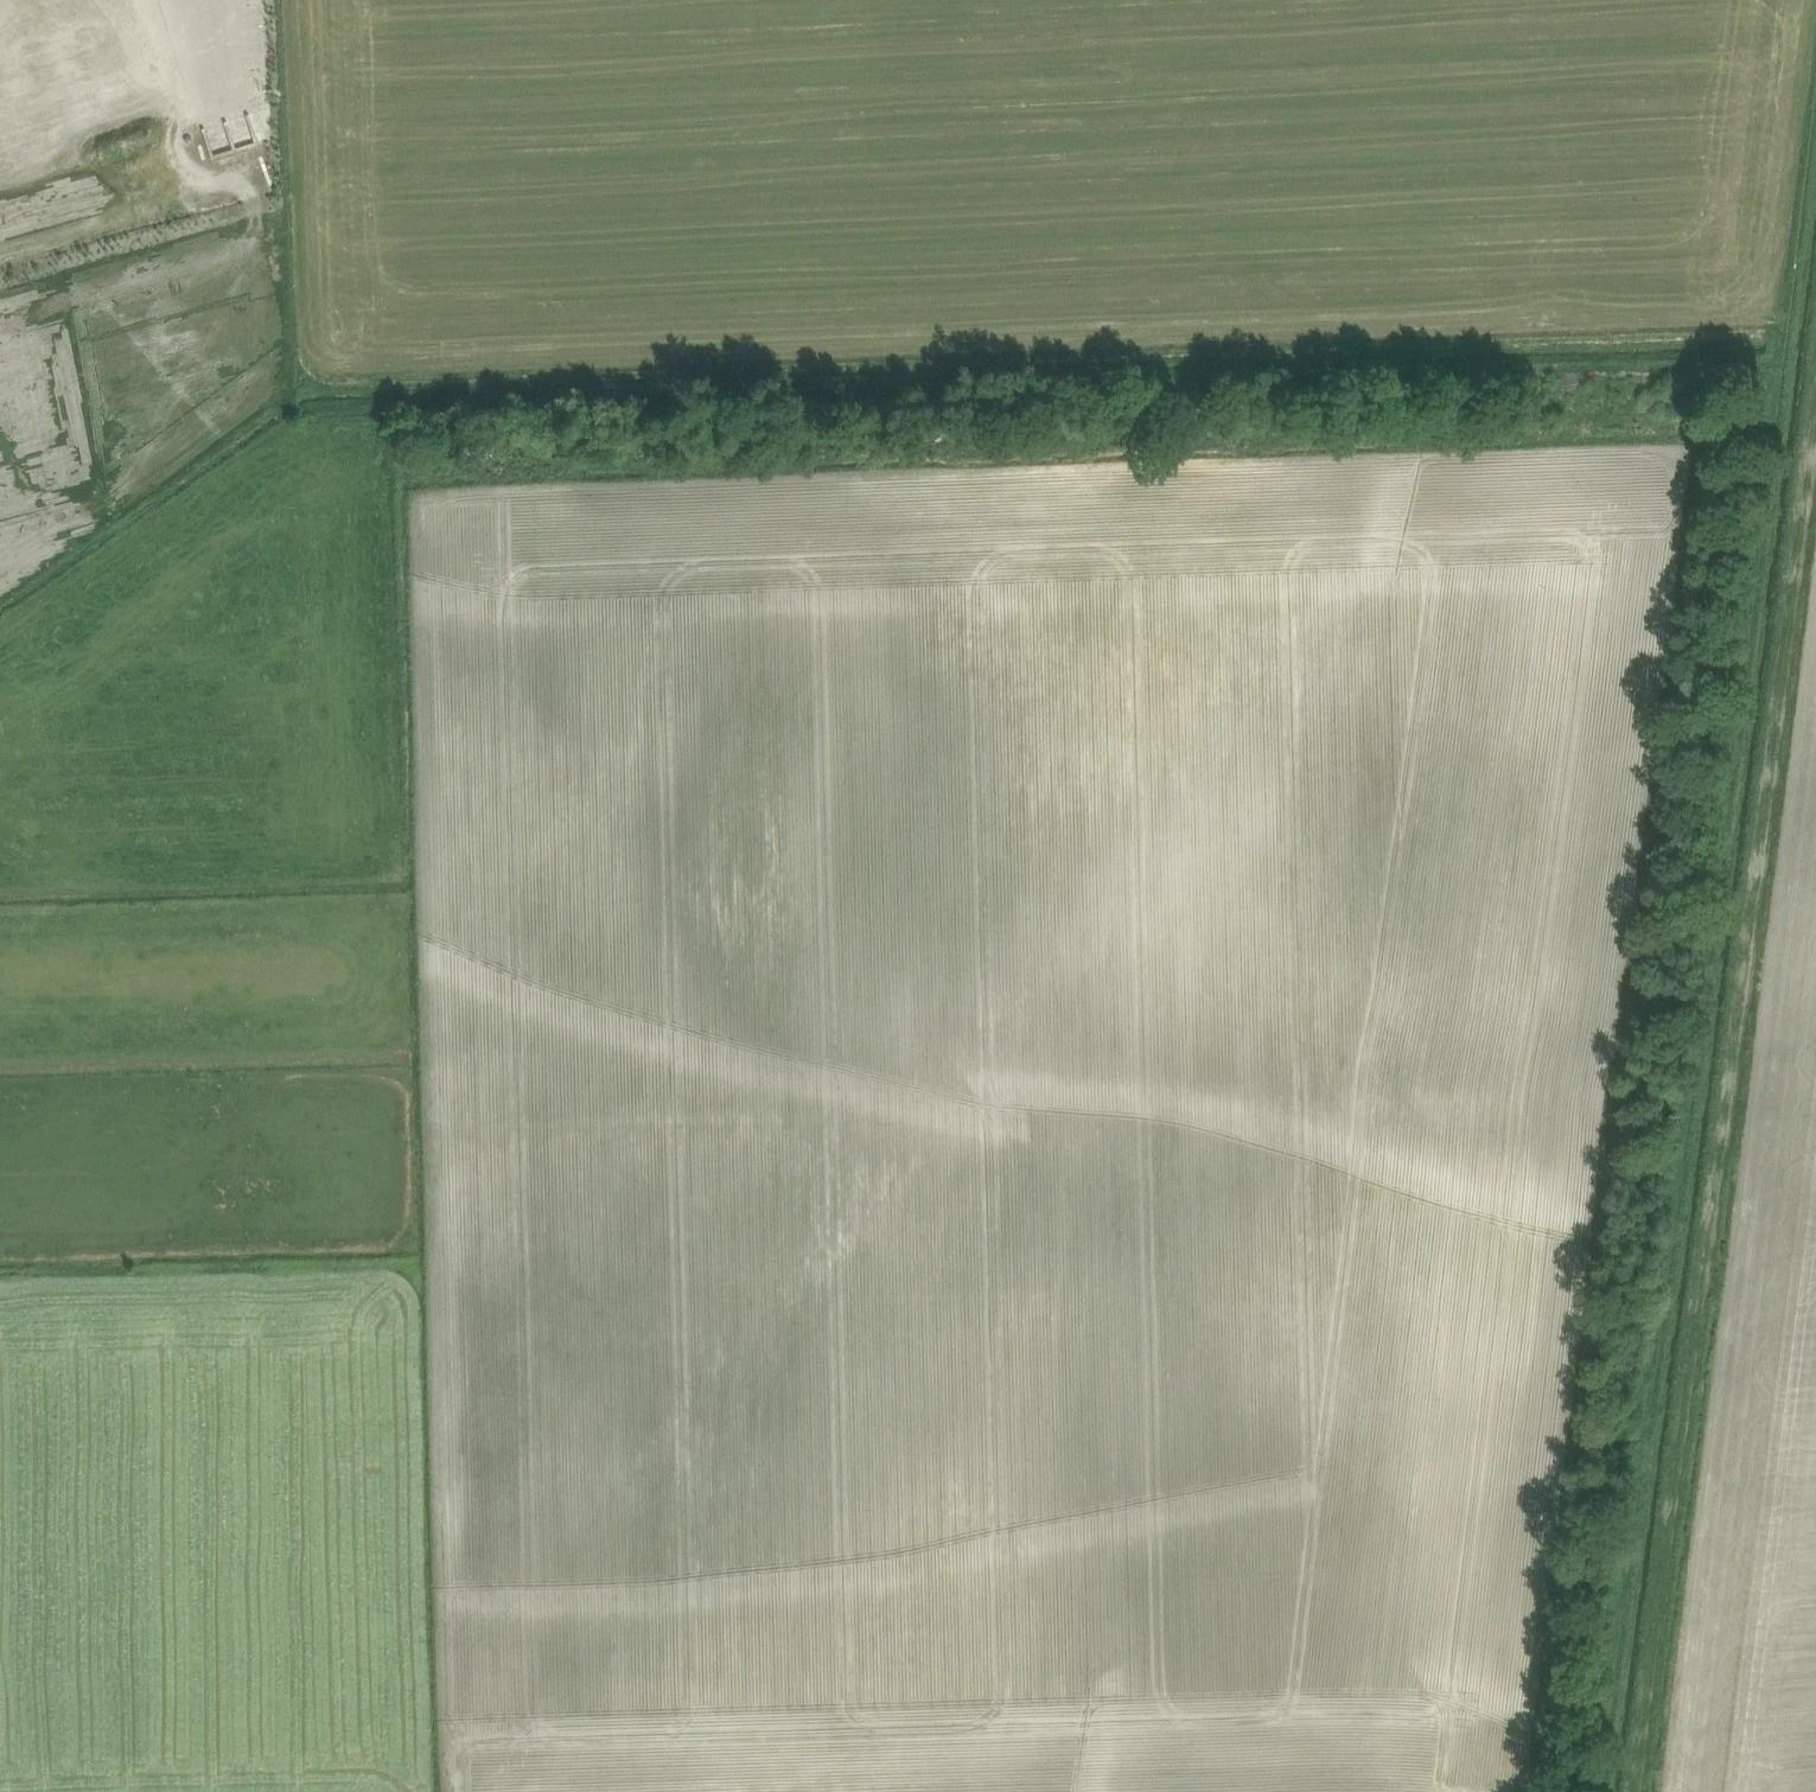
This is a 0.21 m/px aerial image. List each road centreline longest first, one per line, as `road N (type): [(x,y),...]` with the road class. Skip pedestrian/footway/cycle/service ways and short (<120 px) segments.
road 1 (track): [(1635,1791),(1815,460)]
road 2 (track): [(456,1791),(441,1183)]

